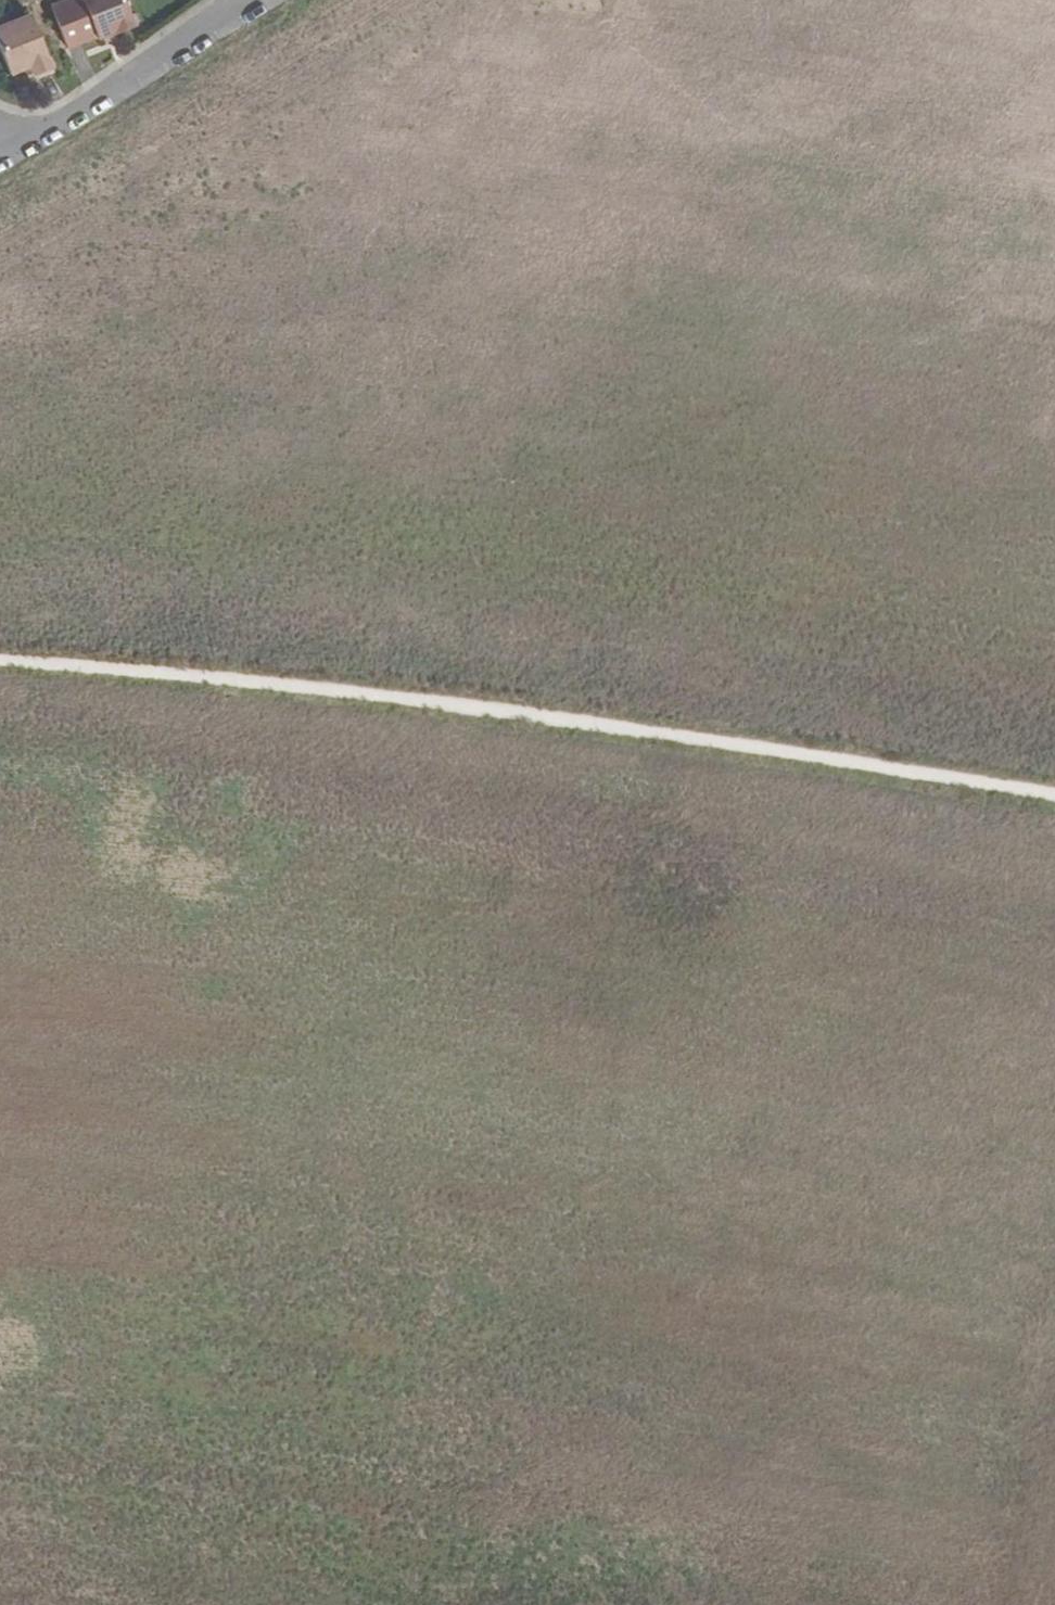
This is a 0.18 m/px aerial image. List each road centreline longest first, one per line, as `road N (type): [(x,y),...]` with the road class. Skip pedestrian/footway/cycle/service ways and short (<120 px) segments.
road 1 (track): [(0,657),(535,711),(1054,798)]
road 2 (residential): [(26,131),(239,0)]

